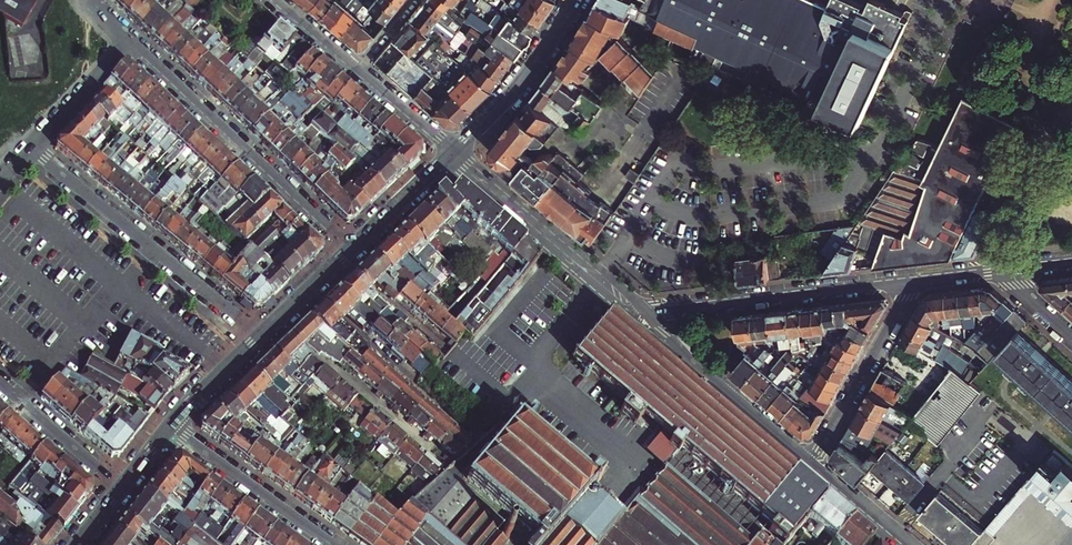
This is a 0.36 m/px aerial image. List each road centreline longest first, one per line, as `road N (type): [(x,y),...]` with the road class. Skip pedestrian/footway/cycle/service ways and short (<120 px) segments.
road 1 (residential): [(950,0),(877,151),(700,170),(675,163),(600,279)]
road 2 (residential): [(352,249),(132,40)]
road 3 (residential): [(259,337),(32,147)]
road 4 (residential): [(641,314),(911,283)]
road 5 (residential): [(813,465),(641,314)]
road 6 (residential): [(911,283),(813,465)]
road 7 (residential): [(334,544),(171,427)]
road 8 (tertiary): [(453,151),(531,70),(575,0)]
road 9 (residential): [(600,279),(453,151)]
road 10 (residential): [(0,379),(121,488)]
road 11 (residential): [(32,147),(132,40)]
road 12 (tertiary): [(352,249),(453,151)]
road 13 (tertiary): [(259,337),(352,249)]
road 14 (residential): [(453,151),(357,69)]
road 15 (tertiary): [(171,427),(259,337)]
road 16 (residential): [(908,544),(813,465)]

